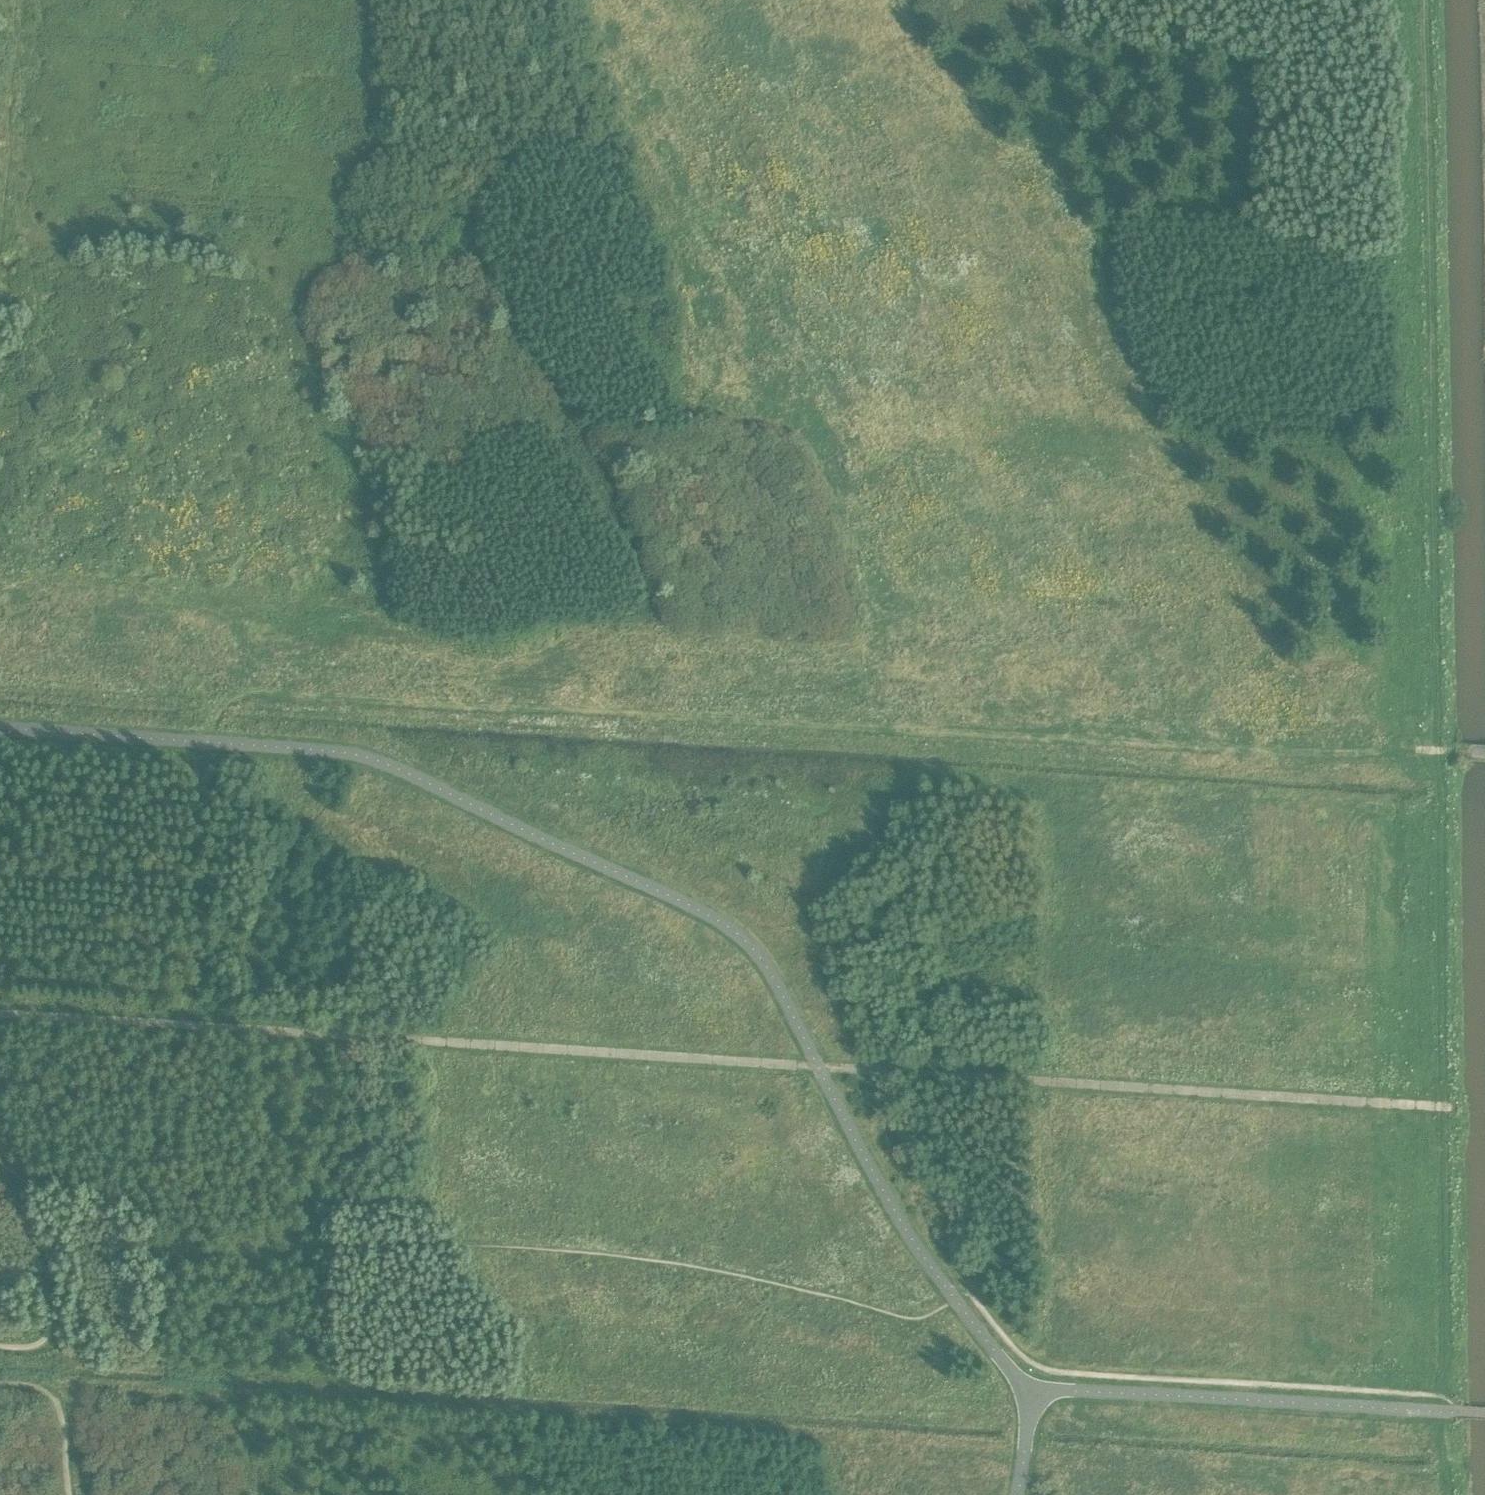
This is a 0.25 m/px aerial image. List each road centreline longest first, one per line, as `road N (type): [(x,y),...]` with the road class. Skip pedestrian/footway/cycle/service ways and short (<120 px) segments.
road 1 (track): [(1455,1108),(188,1027)]
road 2 (track): [(180,693),(1437,778)]
road 3 (track): [(1425,0),(1437,778)]
road 4 (track): [(1437,778),(1443,1068),(1455,1108),(1445,1395)]
road 5 (track): [(180,693),(188,1027)]
road 6 (track): [(188,1027),(0,1015)]
road 7 (track): [(0,671),(180,693)]

